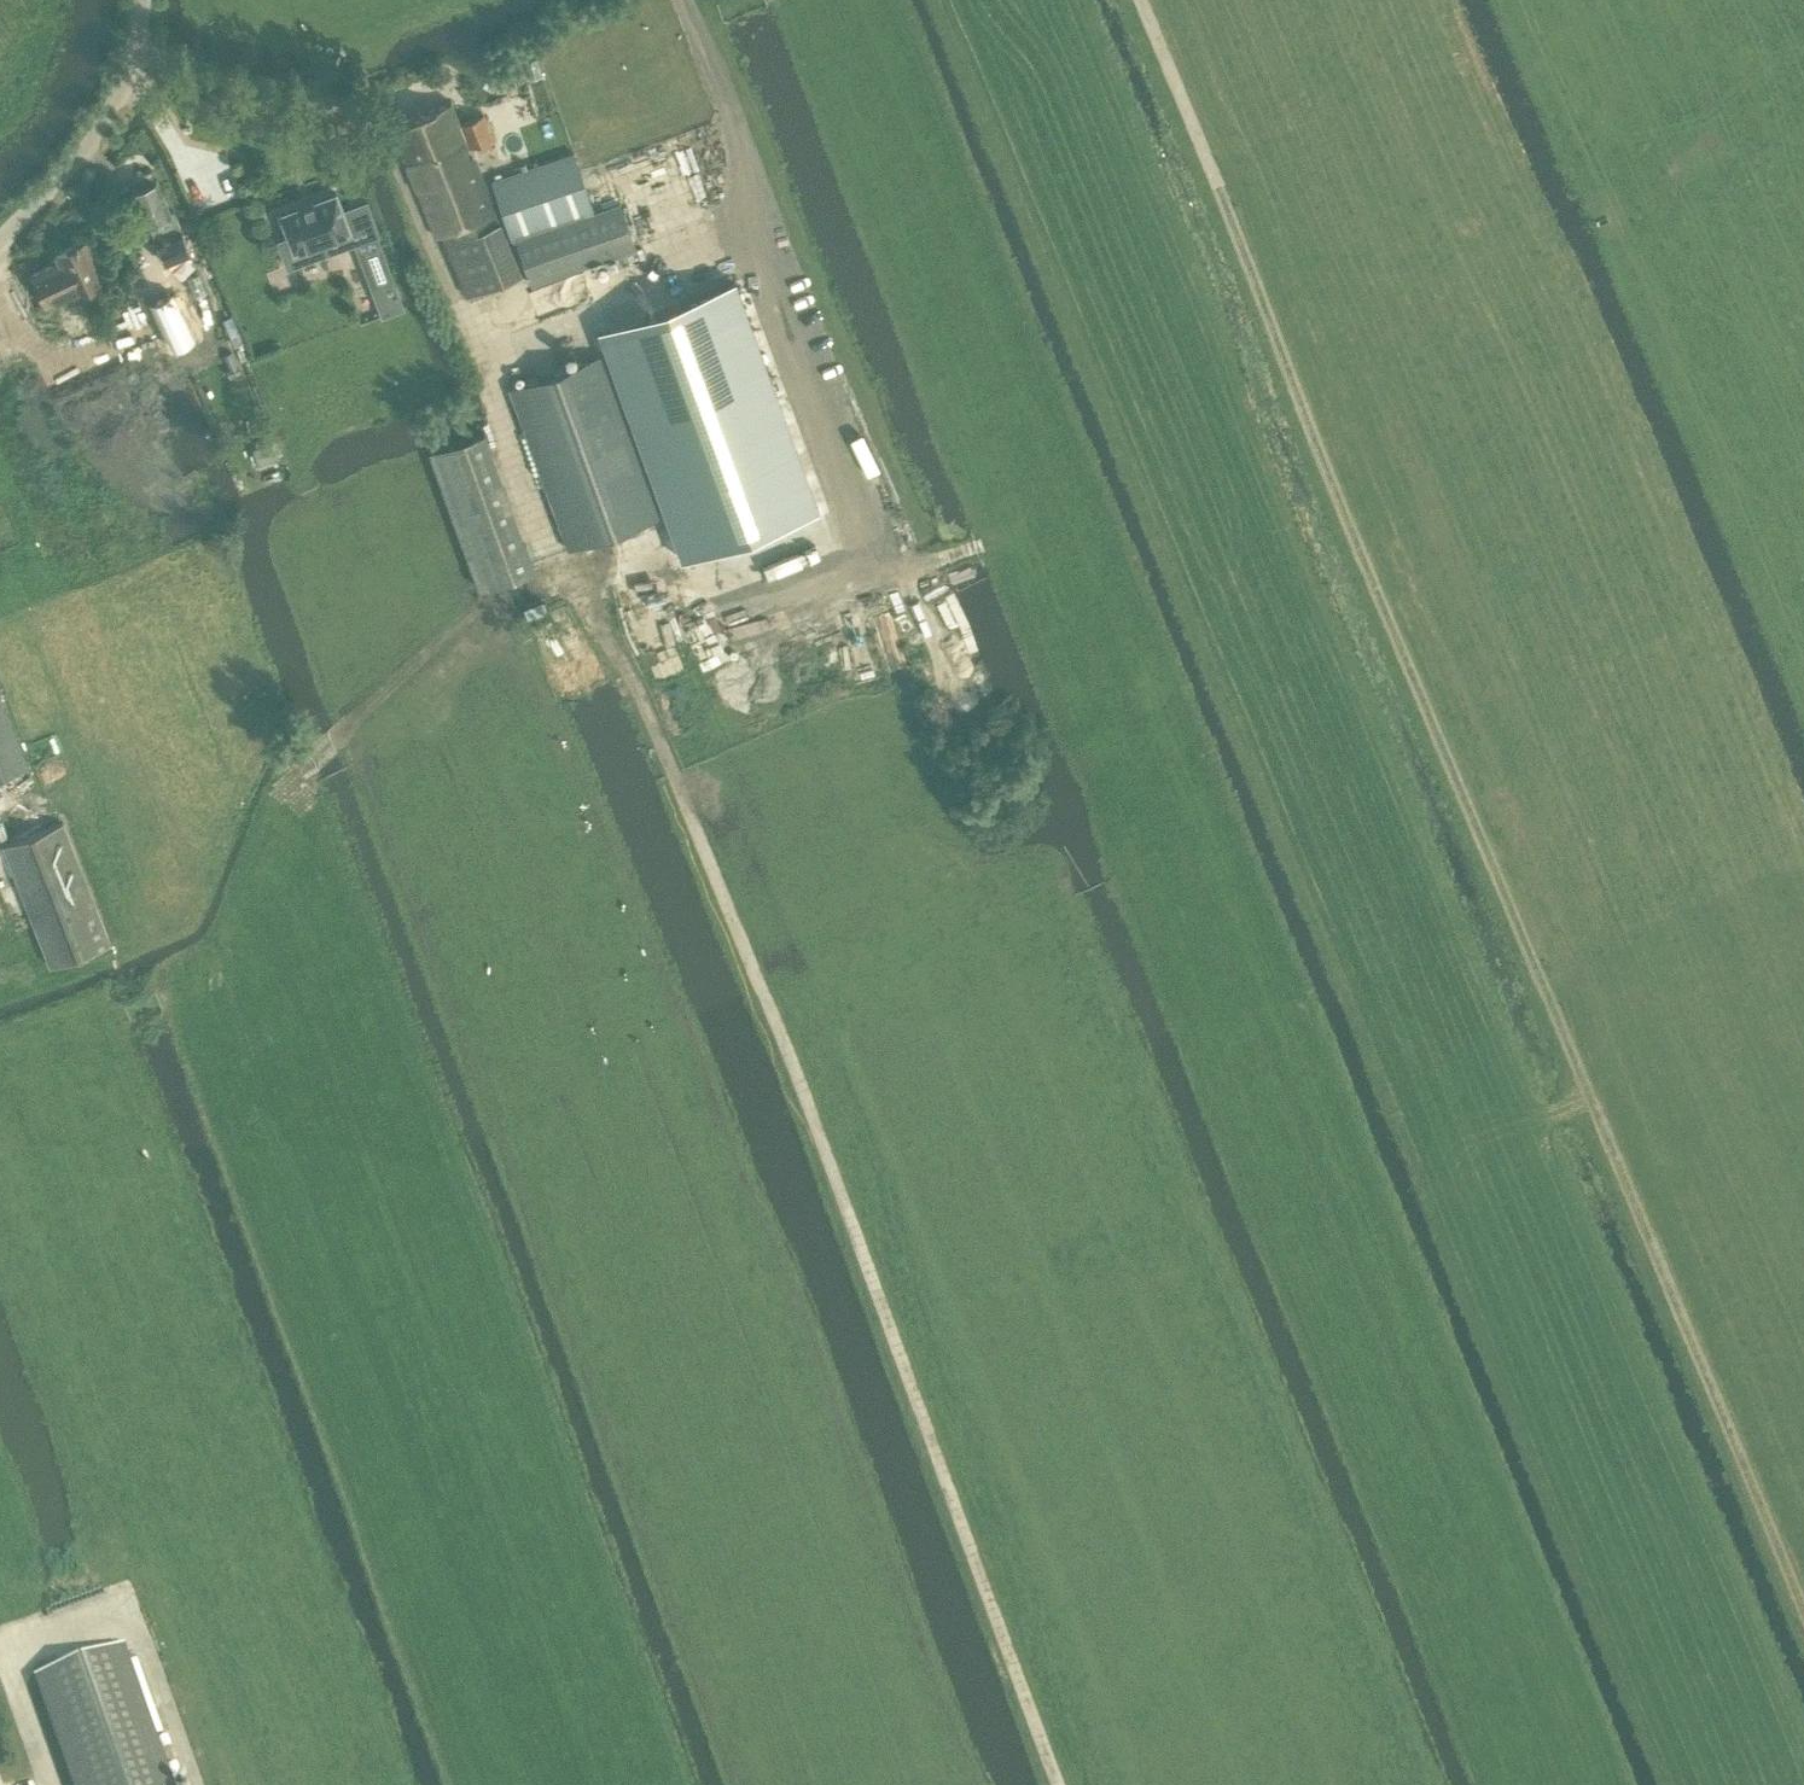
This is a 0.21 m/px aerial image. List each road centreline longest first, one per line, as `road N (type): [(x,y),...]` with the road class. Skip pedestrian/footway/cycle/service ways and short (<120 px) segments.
road 1 (track): [(1803,1610),(1580,1095),(1140,0)]
road 2 (track): [(1062,1784),(774,1020),(630,665),(557,573)]
road 3 (track): [(475,345),(720,254),(754,180),(683,0)]
road 4 (track): [(281,797),(305,765),(490,597),(557,573)]
road 5 (unclassified): [(0,241),(103,124),(133,69),(141,0)]

